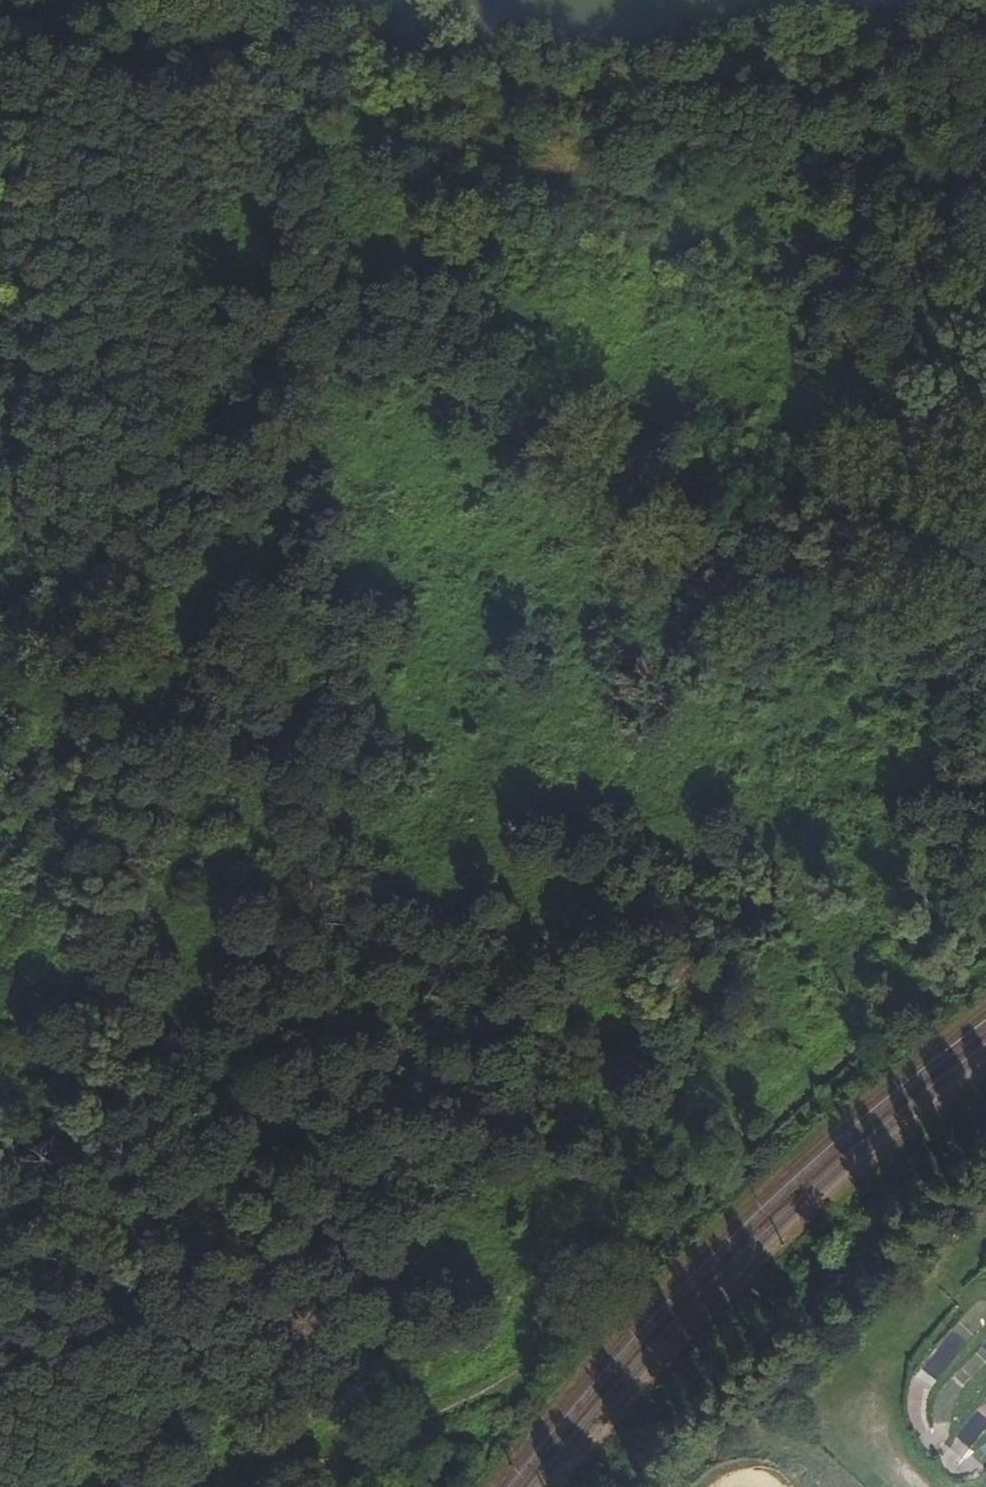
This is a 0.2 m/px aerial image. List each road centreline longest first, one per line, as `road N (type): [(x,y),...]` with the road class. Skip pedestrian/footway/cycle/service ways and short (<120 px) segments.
road 1 (track): [(985,957),(847,1044),(525,1329),(455,1374),(151,1486)]

